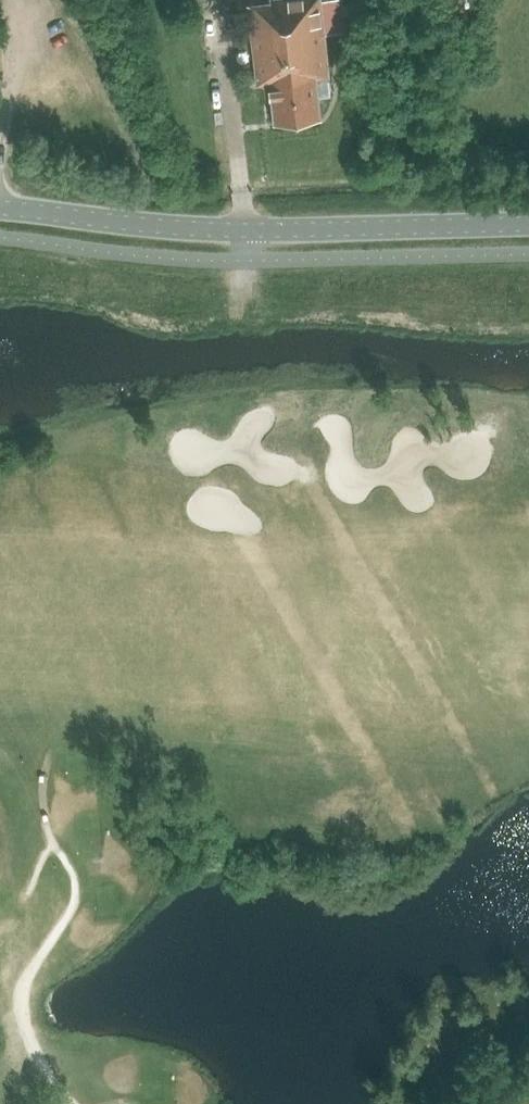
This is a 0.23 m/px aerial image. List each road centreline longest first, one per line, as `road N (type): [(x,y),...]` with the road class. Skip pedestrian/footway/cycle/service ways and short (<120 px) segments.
road 1 (tertiary): [(528,224),(195,231),(0,209)]

